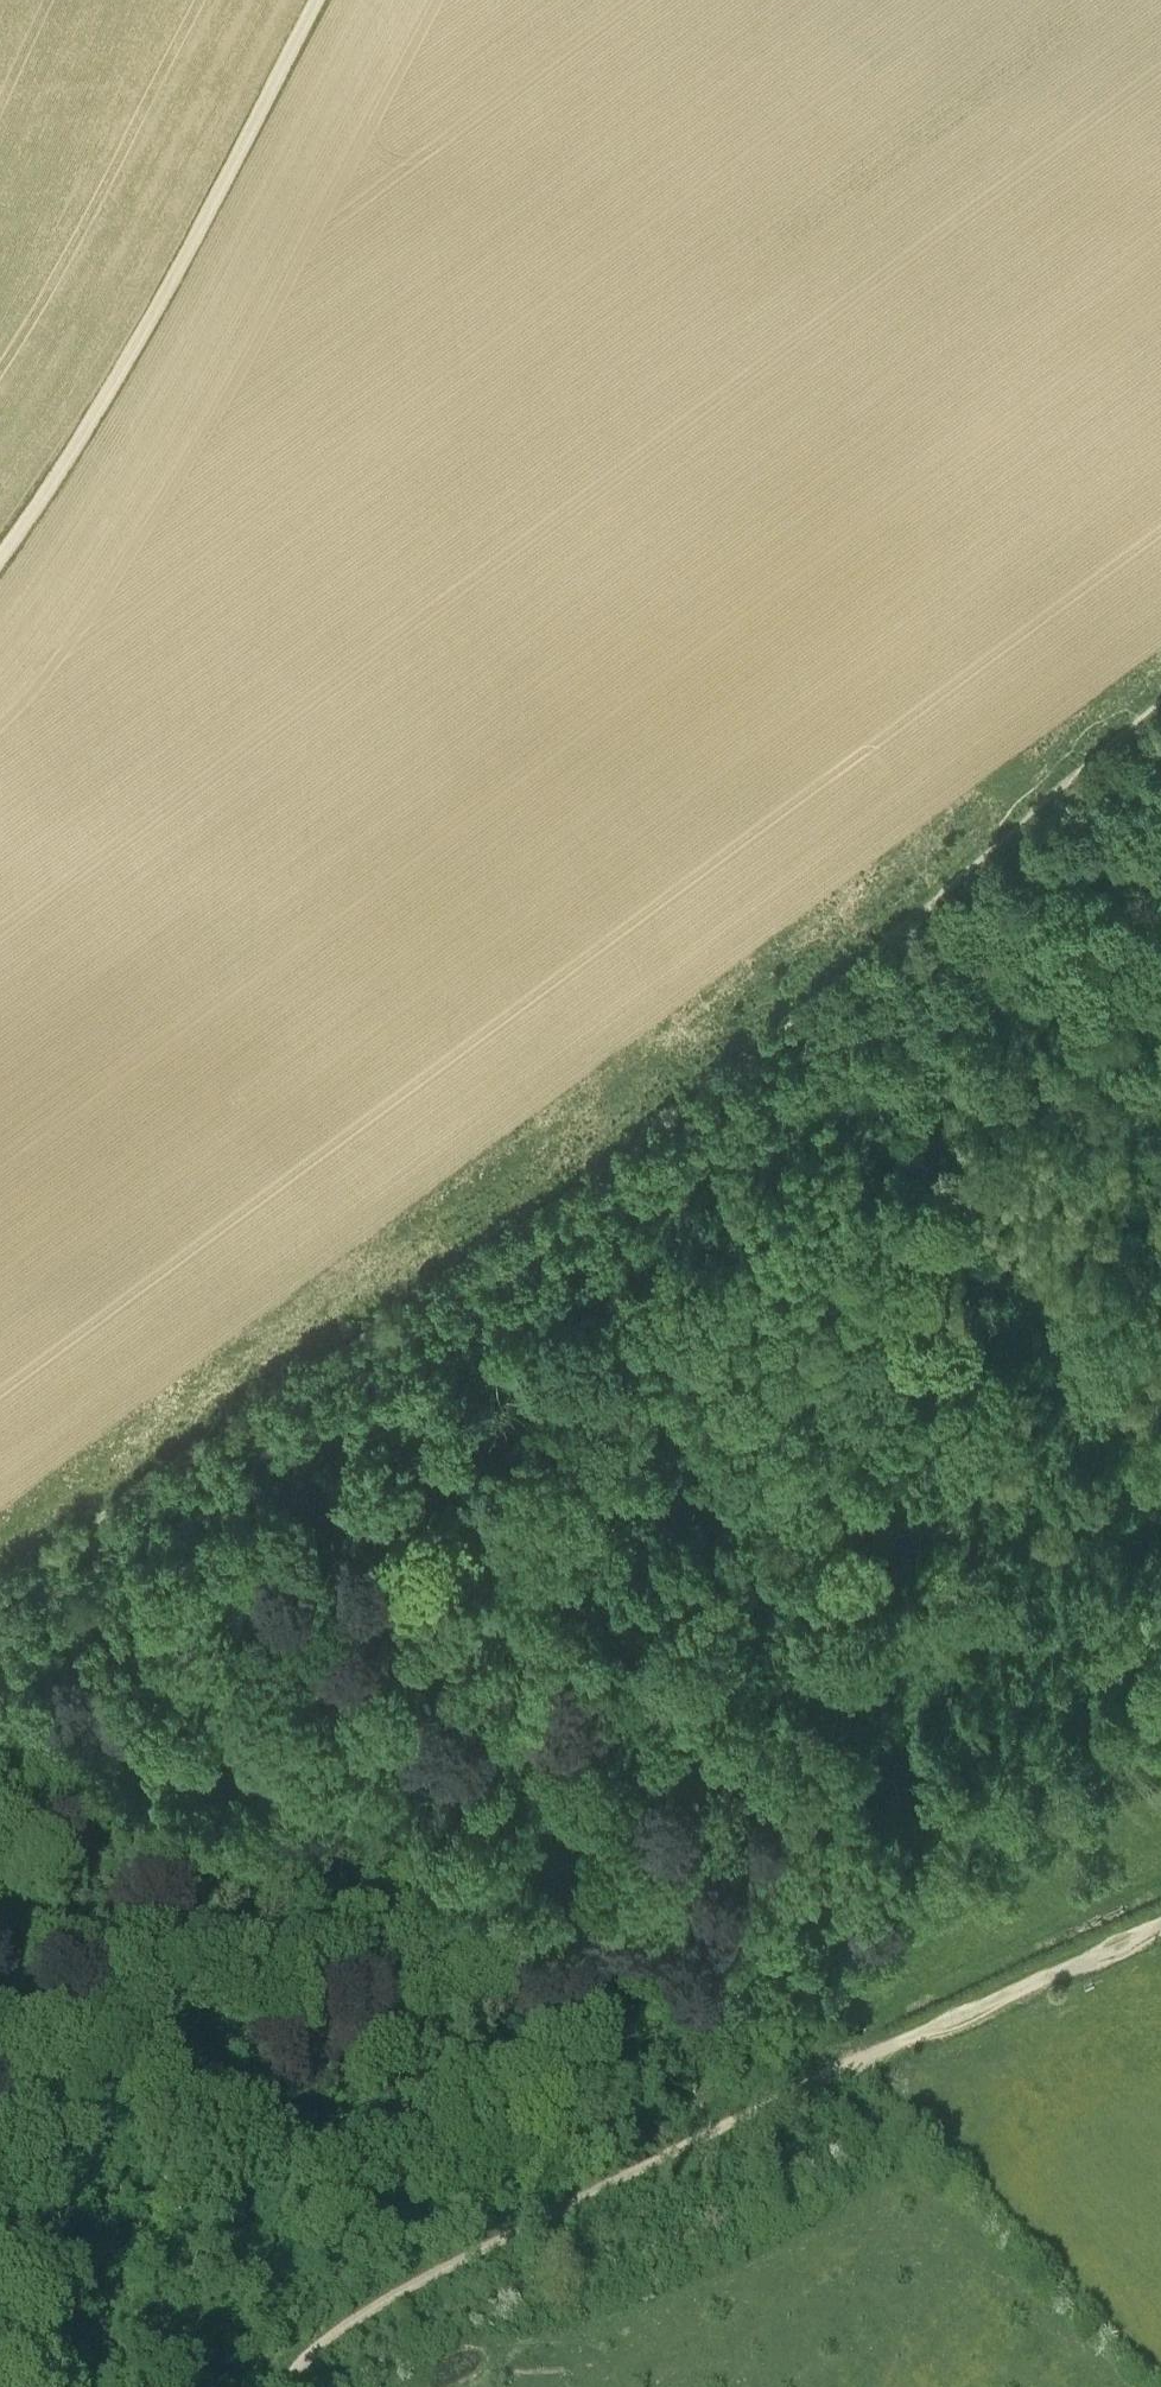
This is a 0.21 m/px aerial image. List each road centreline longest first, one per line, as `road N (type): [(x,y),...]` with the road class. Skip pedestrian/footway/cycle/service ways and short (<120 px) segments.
road 1 (track): [(283,2386),(328,2337),(425,2277),(818,2078),(1160,1925)]
road 2 (track): [(316,0),(122,370),(0,557)]

